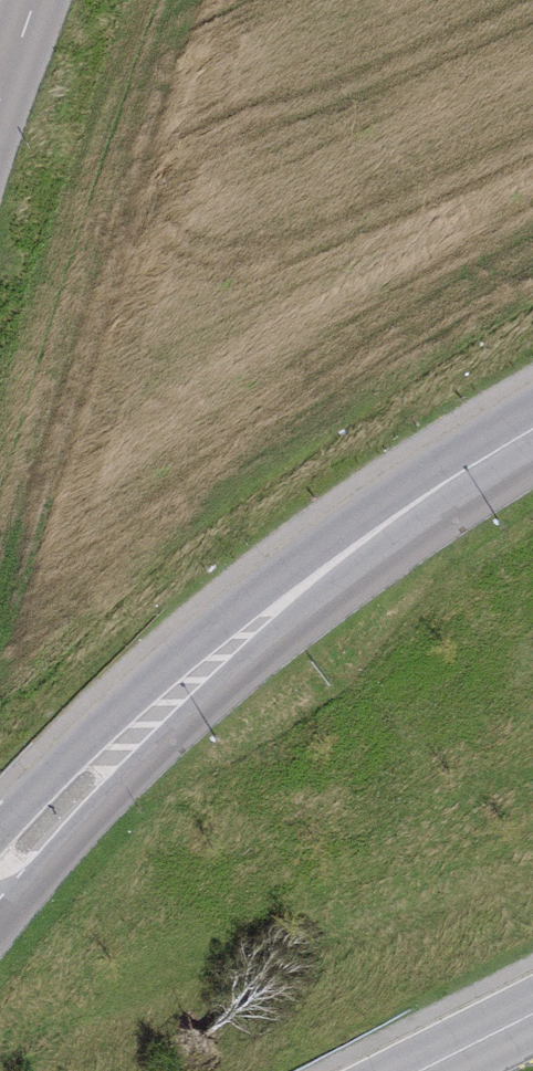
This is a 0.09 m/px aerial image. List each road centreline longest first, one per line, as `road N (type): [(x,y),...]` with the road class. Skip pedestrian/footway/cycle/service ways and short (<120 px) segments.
road 1 (unclassified): [(0,876),(195,676),(374,531),(532,430)]
road 2 (unclassified): [(417,1070),(532,1012)]
road 3 (unclassified): [(0,115),(42,0)]

